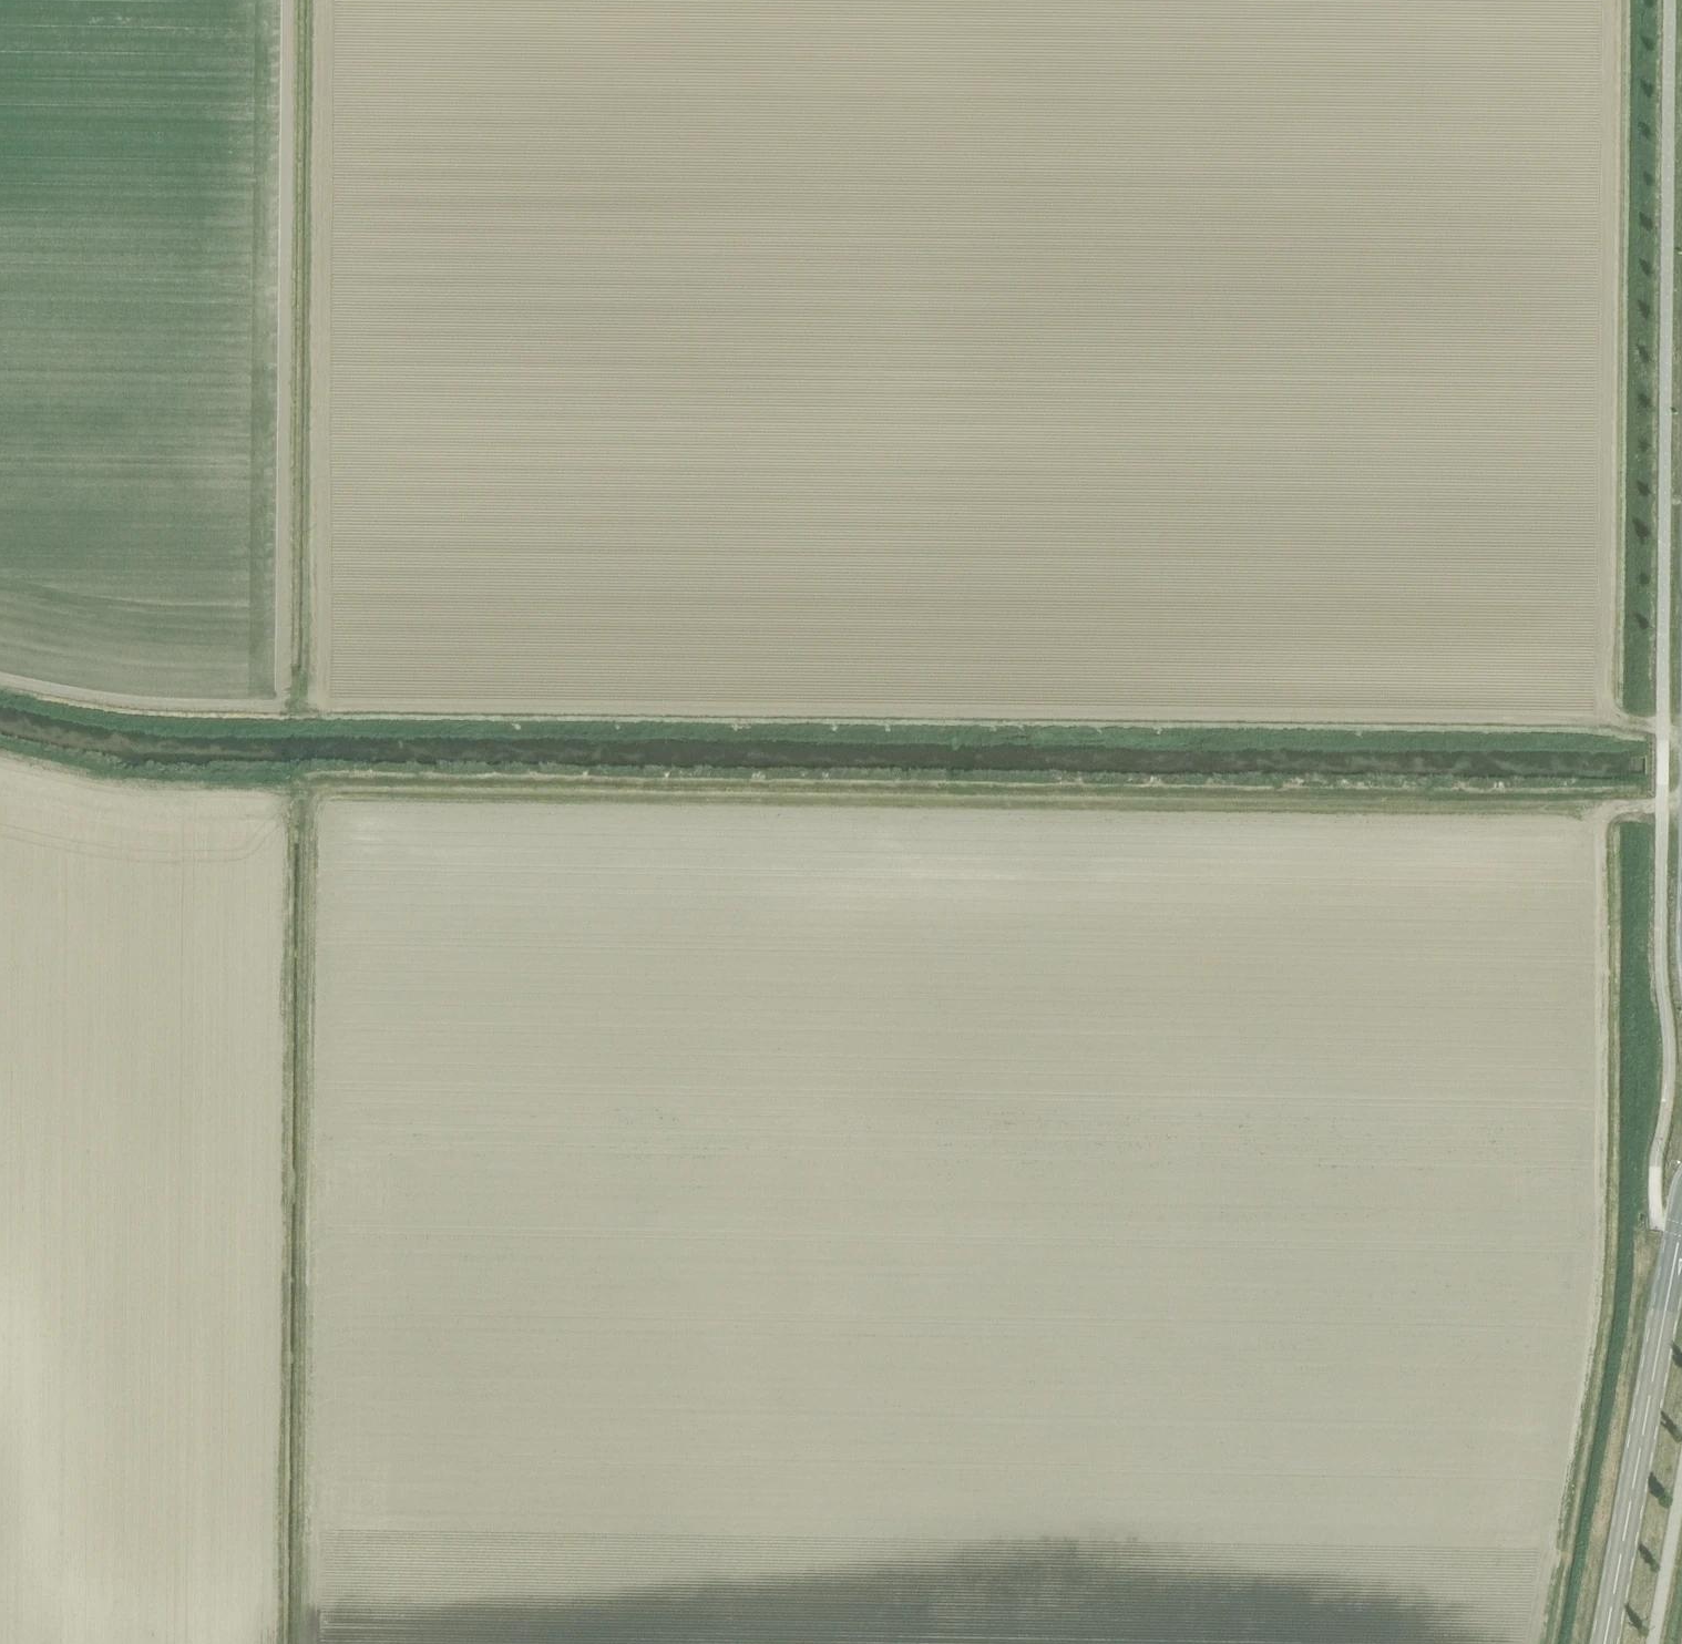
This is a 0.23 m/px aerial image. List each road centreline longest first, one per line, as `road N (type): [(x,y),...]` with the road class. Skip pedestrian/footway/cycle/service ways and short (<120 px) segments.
road 1 (secondary): [(1604,1643),(1681,1223)]

